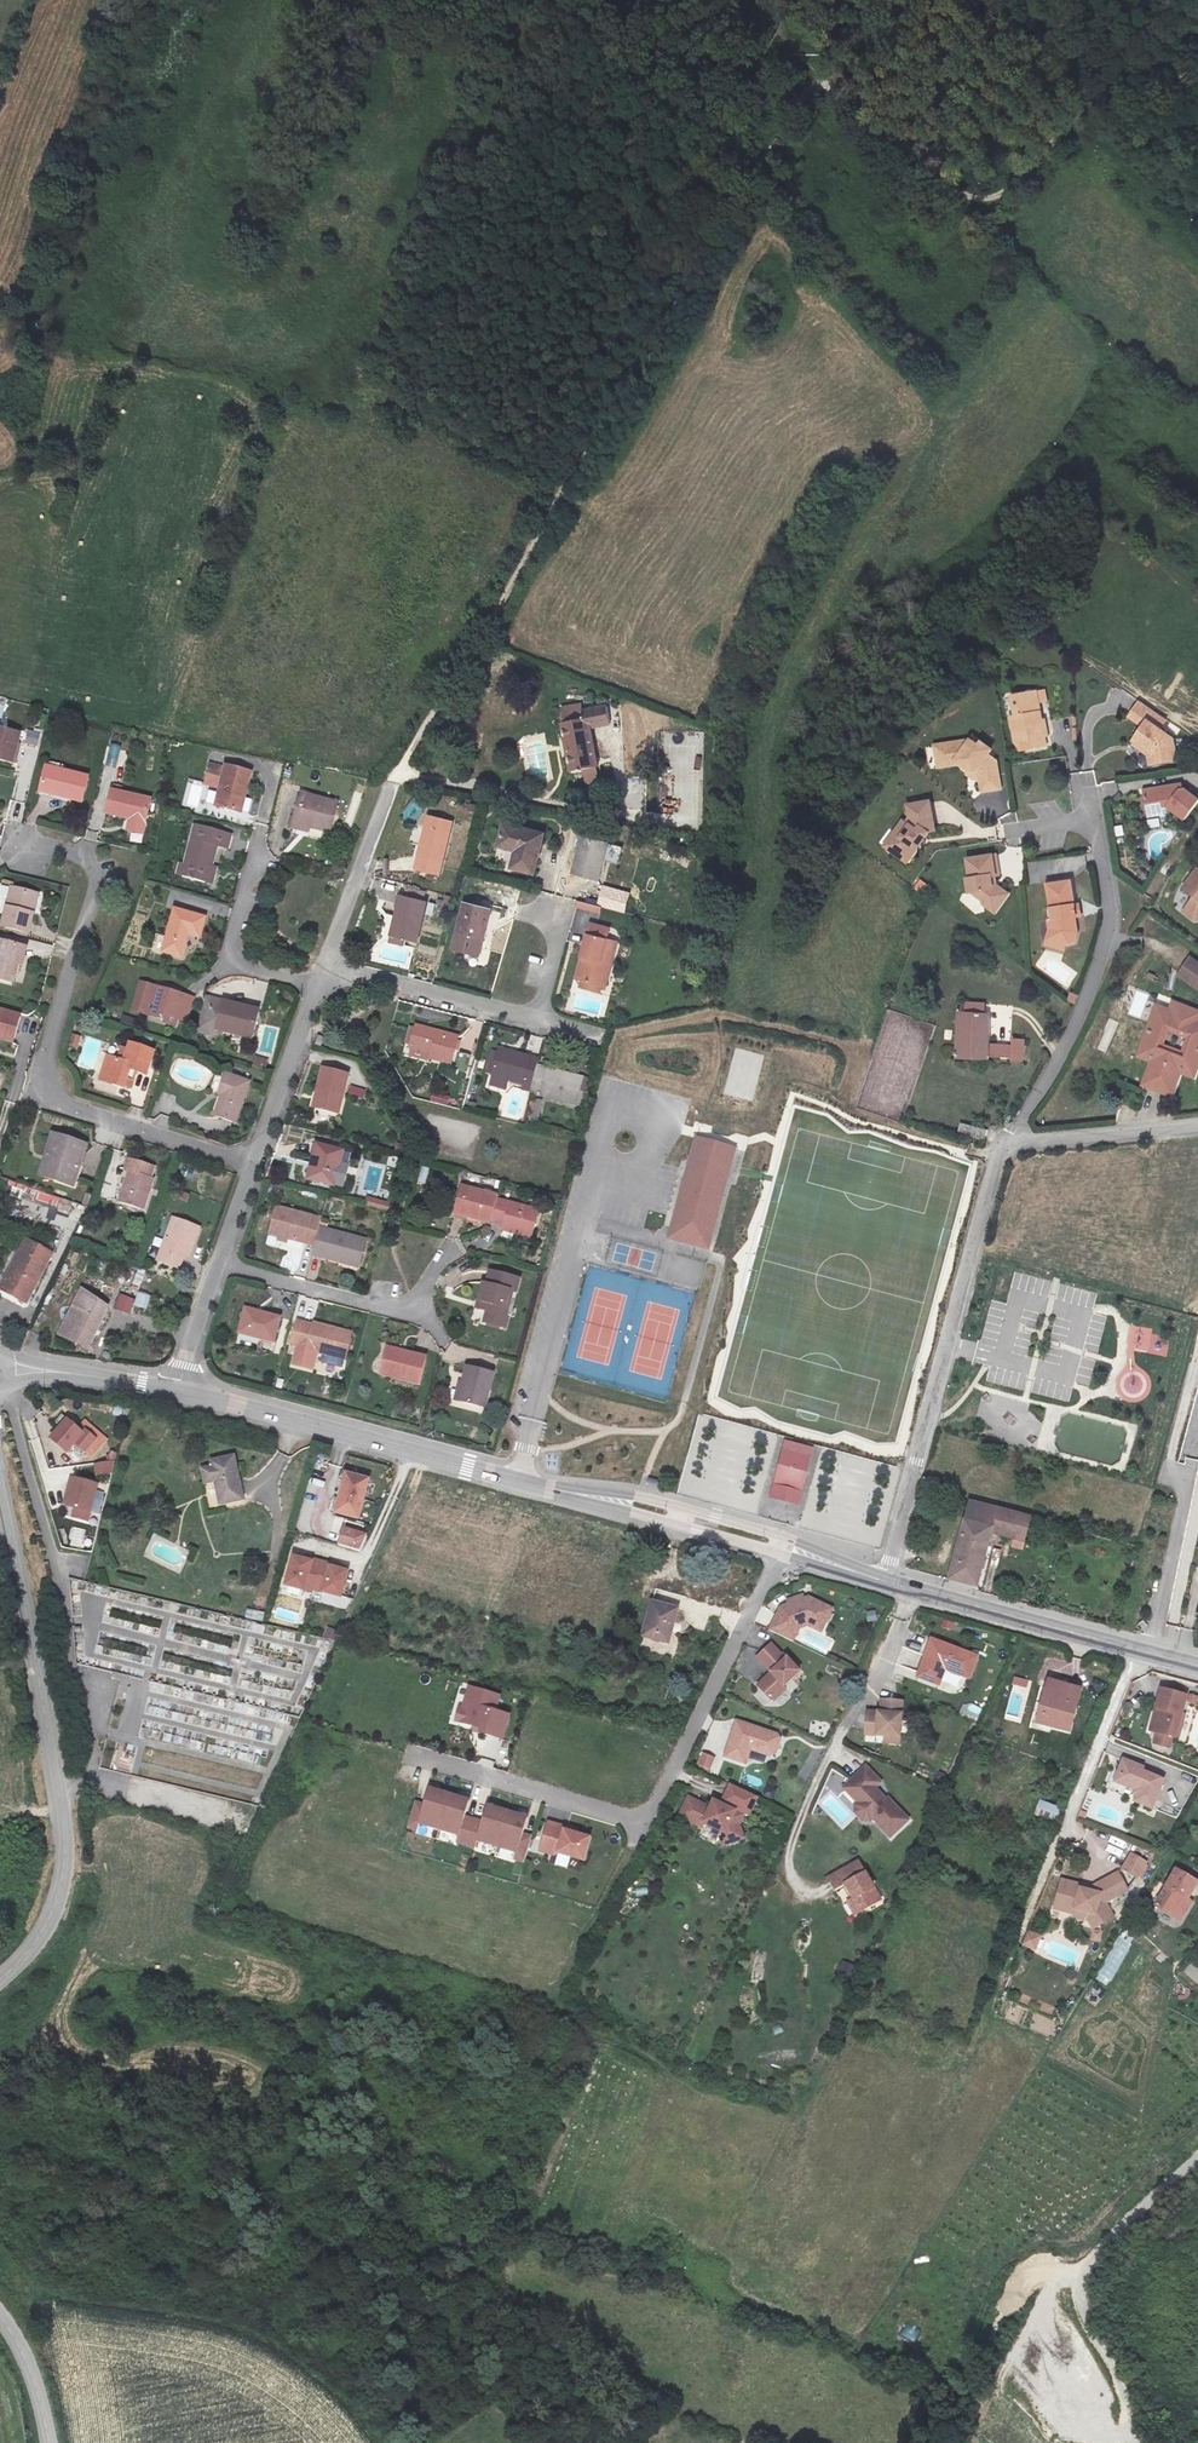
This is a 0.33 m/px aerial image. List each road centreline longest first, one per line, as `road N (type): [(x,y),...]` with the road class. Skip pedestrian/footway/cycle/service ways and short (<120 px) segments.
road 1 (track): [(392,783),(804,95),(822,84)]
road 2 (tertiary): [(781,1546),(177,1390)]
road 3 (residential): [(24,848),(106,872),(48,1085),(254,1167)]
road 4 (tertiary): [(0,1982),(34,1950),(64,1883),(62,1812),(0,1490)]
road 5 (track): [(617,1036),(710,1015),(861,1045),(845,1116),(979,1154),(1001,1144)]
road 6 (track): [(822,84),(843,91),(977,194),(1021,177),(1121,87),(1197,42)]
road 7 (residential): [(1001,1144),(885,1581)]
road 8 (residential): [(1082,783),(1112,921),(1056,1065),(1001,1144)]
road 9 (residential): [(815,1896),(787,1864),(826,1763),(881,1675),(912,1590)]
road 10 (unclassified): [(1139,2442),(1082,2302),(1083,2271),(1120,2223),(1197,2157)]
road 11 (residential): [(565,907),(536,1024),(328,967)]
road 12 (residential): [(648,1831),(781,1546)]
road 13 (residential): [(1197,1363),(1172,1466),(1188,1473),(1149,1654)]
road 14 (residential): [(414,1756),(648,1831)]
road 15 (residential): [(440,1334),(421,1318),(218,1265)]
road 16 (tertiary): [(1138,1651),(912,1590)]
road 17 (residential): [(258,845),(227,962),(316,992)]
road 18 (residential): [(1060,1833),(1138,1651)]
road 19 (residential): [(1197,1127),(1001,1144)]
road 20 (residential): [(392,783),(328,967)]
road 21 (residential): [(316,992),(254,1167)]
road 22 (track): [(563,490),(479,450),(398,431)]
road 23 (tertiary): [(177,1390),(7,1370)]
road 24 (tertiary): [(49,2442),(43,2403),(0,2317)]
road 25 (residential): [(218,1265),(177,1390)]

